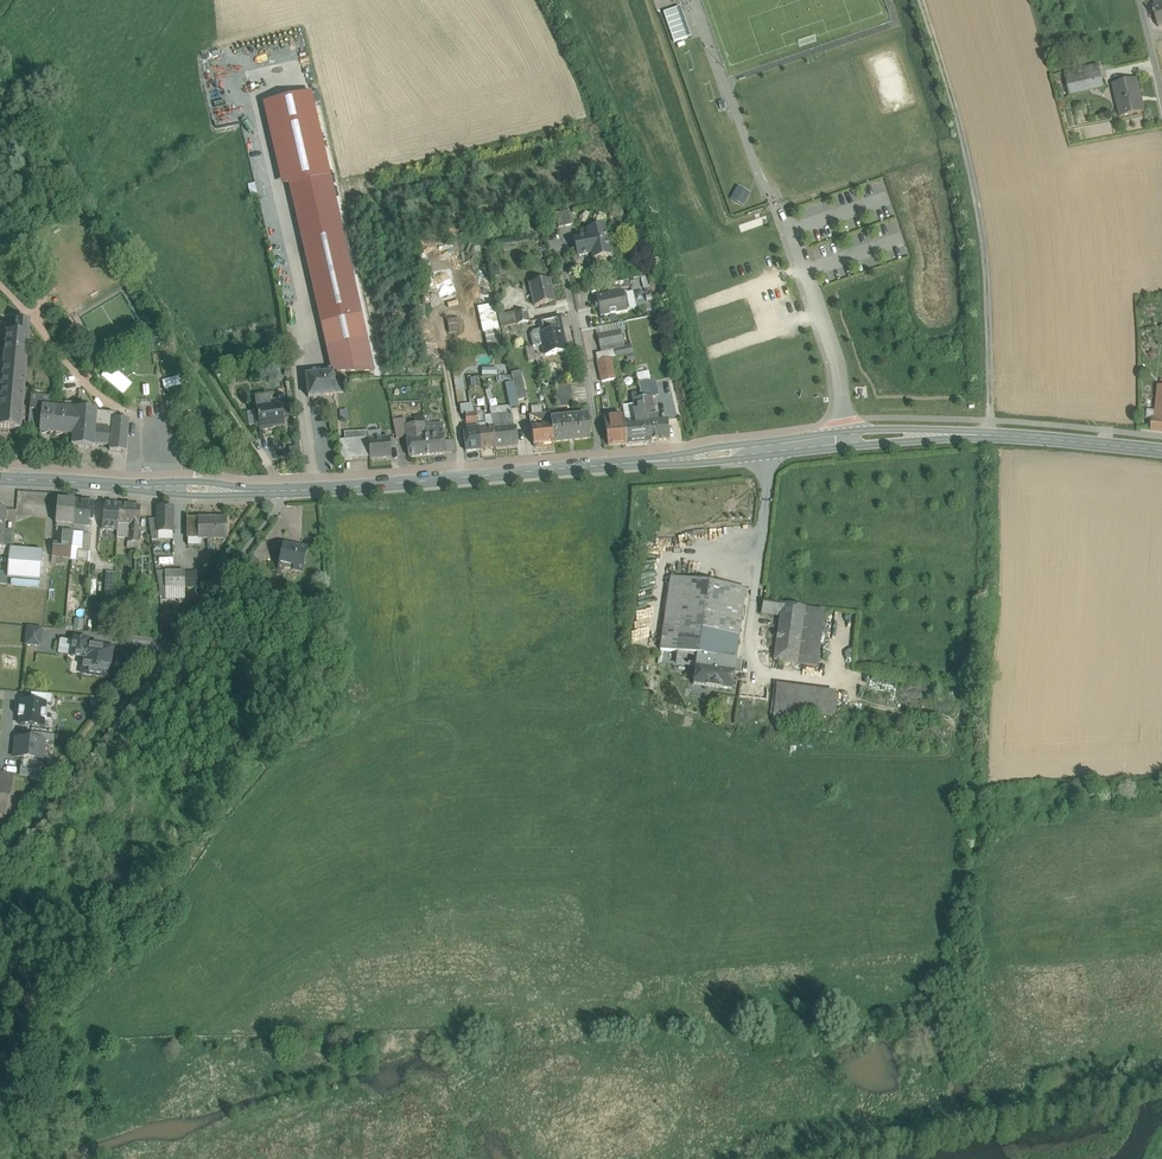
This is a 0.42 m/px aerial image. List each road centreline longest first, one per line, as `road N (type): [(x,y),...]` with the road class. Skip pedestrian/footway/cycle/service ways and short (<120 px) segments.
road 1 (secondary): [(1161,450),(931,436),(337,488),(0,479)]
road 2 (track): [(991,436),(983,237),(920,0)]

